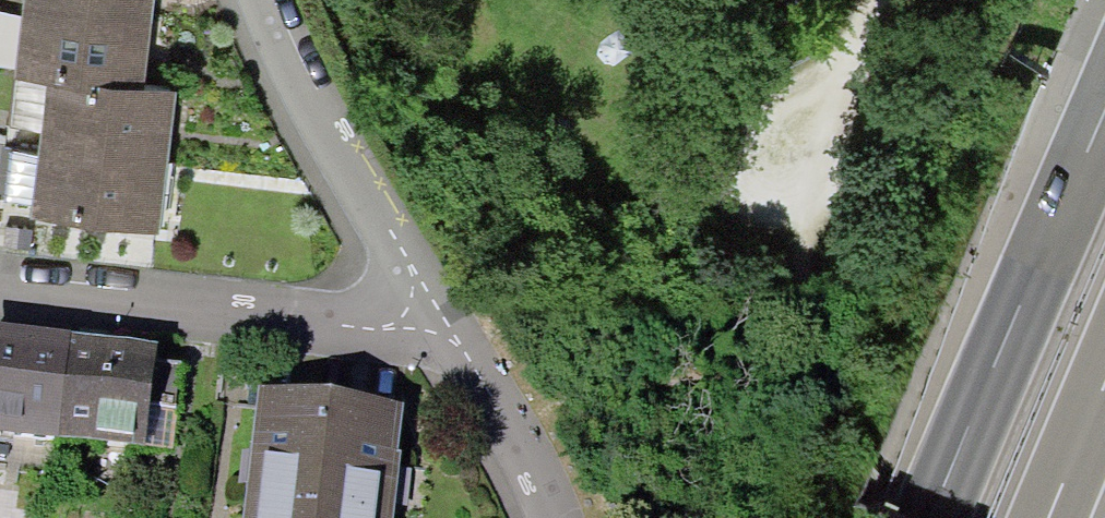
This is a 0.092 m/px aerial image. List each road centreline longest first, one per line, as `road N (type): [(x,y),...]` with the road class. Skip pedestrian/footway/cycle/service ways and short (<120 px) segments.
road 1 (motorway): [(1104,116),(924,517)]
road 2 (residential): [(0,282),(305,319),(433,313)]
road 3 (track): [(787,155),(828,517)]
road 4 (residential): [(269,0),(433,313)]
road 5 (residential): [(433,313),(507,422),(545,517)]
road 6 (unclassified): [(872,0),(843,68),(787,155)]
road 7 (motorway): [(1056,517),(1104,406)]

